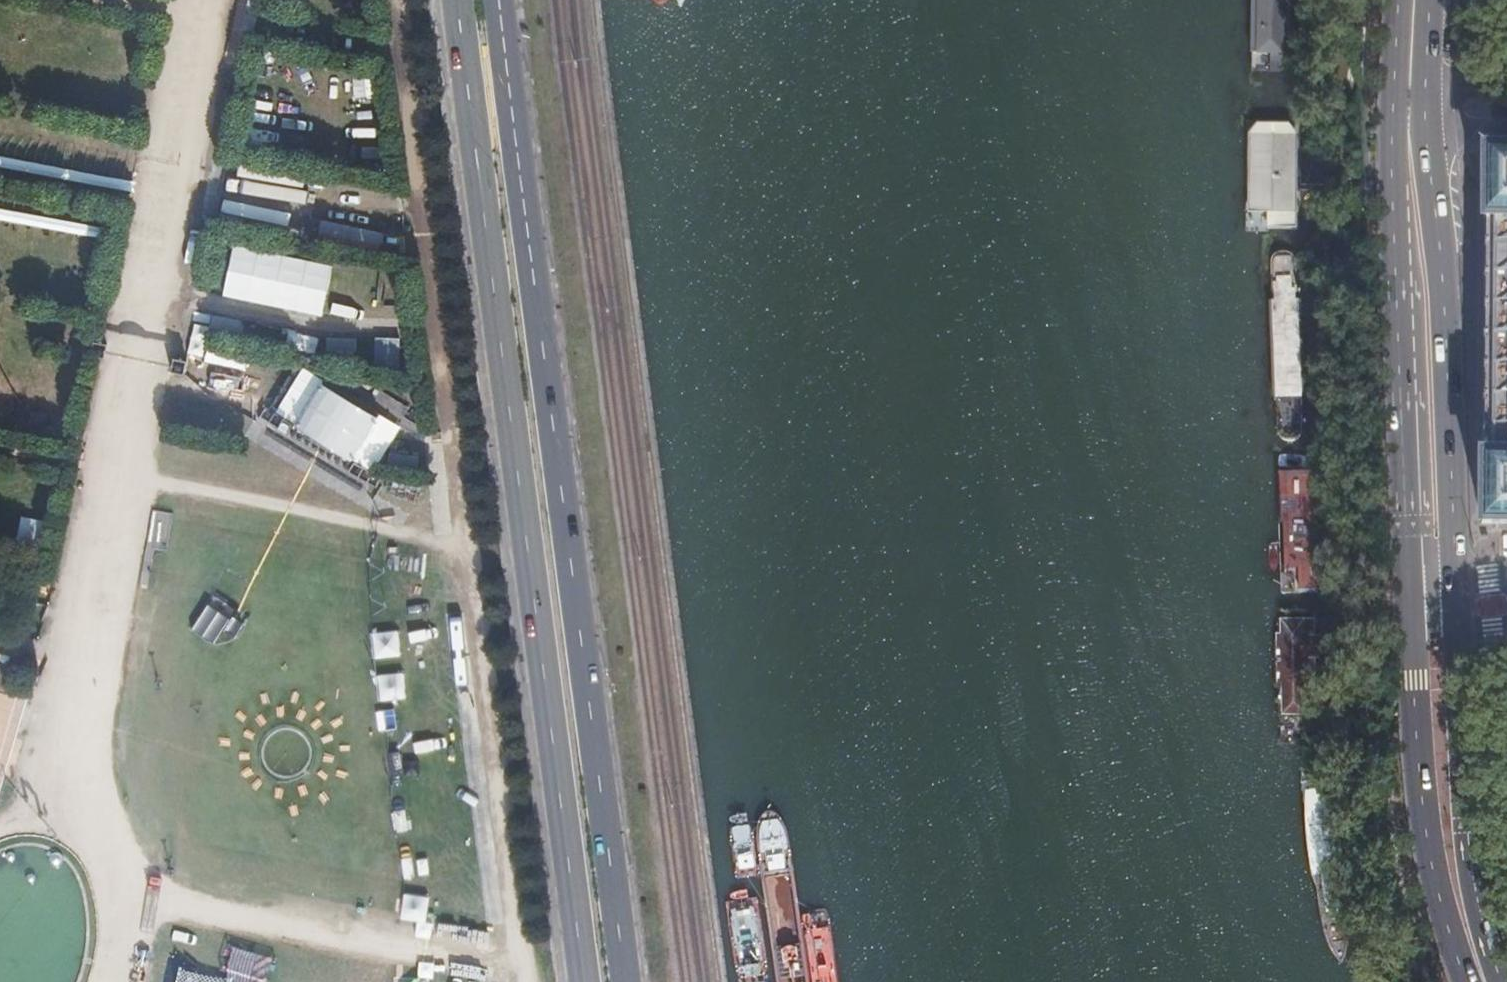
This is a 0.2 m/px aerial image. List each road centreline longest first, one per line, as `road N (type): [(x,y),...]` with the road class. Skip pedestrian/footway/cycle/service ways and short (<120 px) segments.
road 1 (track): [(207,16),(58,788),(94,817),(125,885),(125,981)]
road 2 (track): [(395,0),(522,981)]
road 3 (primary): [(627,981),(500,0)]
road 4 (primary): [(458,0),(583,981)]
road 5 (primary): [(1400,0),(1393,215),(1409,605)]
road 6 (primary): [(1454,581),(1444,286),(1425,126),(1431,0)]
road 7 (track): [(125,885),(520,966)]
road 8 (primary): [(1409,605),(1421,822),(1447,944),(1463,981)]
road 9 (primary): [(1501,981),(1481,931),(1466,820),(1457,628)]

